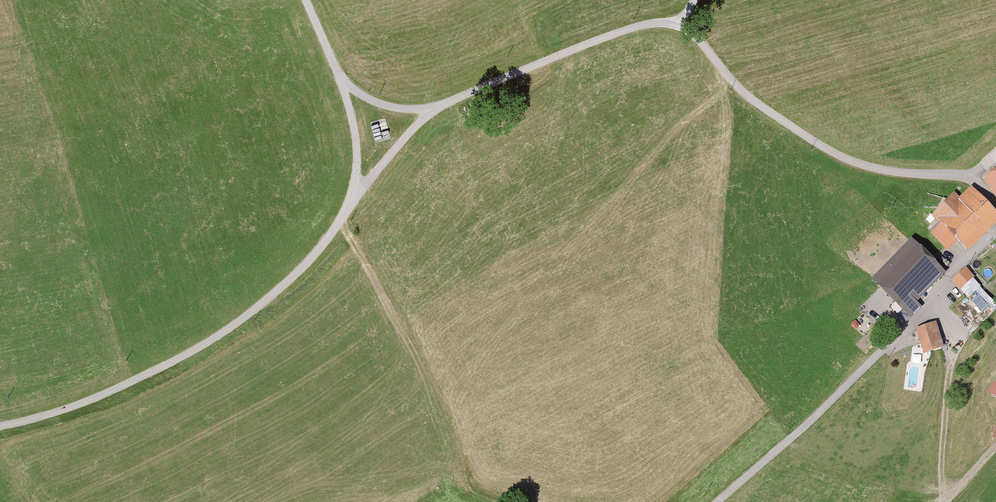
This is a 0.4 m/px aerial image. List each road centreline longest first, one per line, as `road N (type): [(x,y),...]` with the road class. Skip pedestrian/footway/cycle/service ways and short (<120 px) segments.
road 1 (unclassified): [(682,24),(628,27),(520,67),(434,110),(319,248),(232,327),(97,401),(0,426)]
road 2 (unclassified): [(995,208),(972,183),(876,169),(771,119),(682,24)]
road 3 (track): [(434,110),(386,107),(340,77),(307,0)]
road 4 (track): [(356,201),(355,128),(340,77)]

